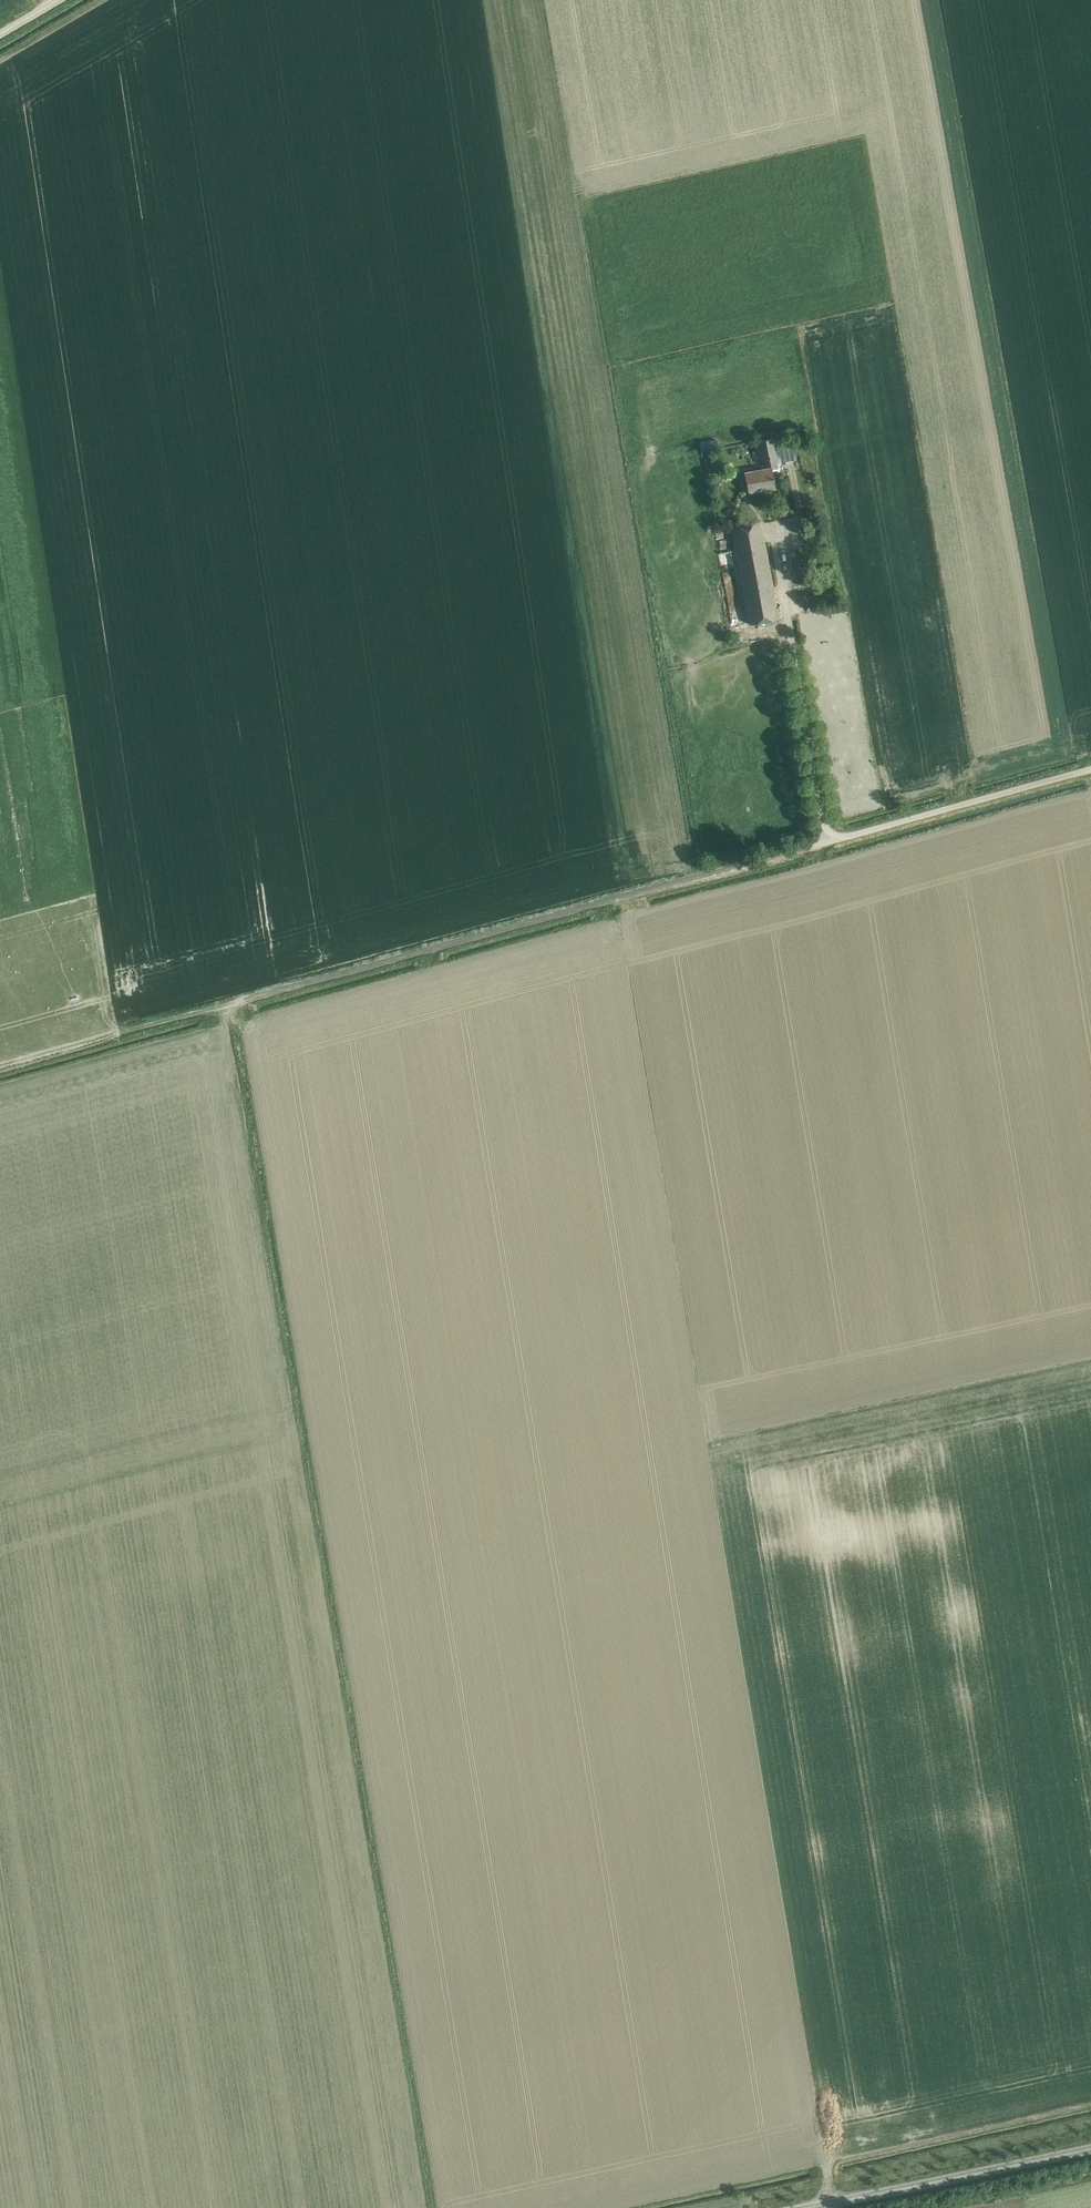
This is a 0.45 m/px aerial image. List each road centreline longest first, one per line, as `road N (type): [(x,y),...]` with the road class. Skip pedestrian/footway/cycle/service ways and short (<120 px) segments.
road 1 (track): [(124,1034),(833,840)]
road 2 (tertiary): [(802,2207),(1090,2147)]
road 3 (unclassified): [(833,840),(1090,769)]

